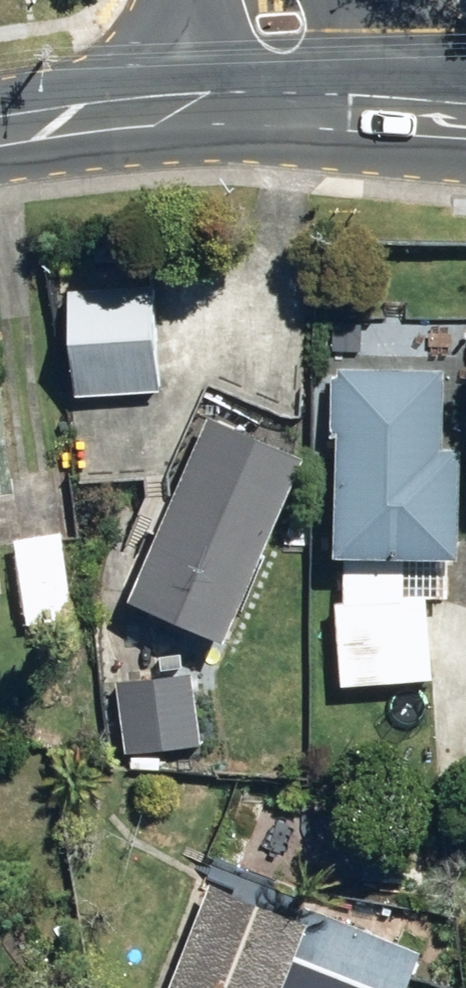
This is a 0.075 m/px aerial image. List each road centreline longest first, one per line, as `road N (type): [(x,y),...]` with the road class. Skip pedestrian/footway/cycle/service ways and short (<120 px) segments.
road 1 (tertiary): [(296,109),(149,113),(0,130)]
road 2 (tertiary): [(465,120),(296,109)]

